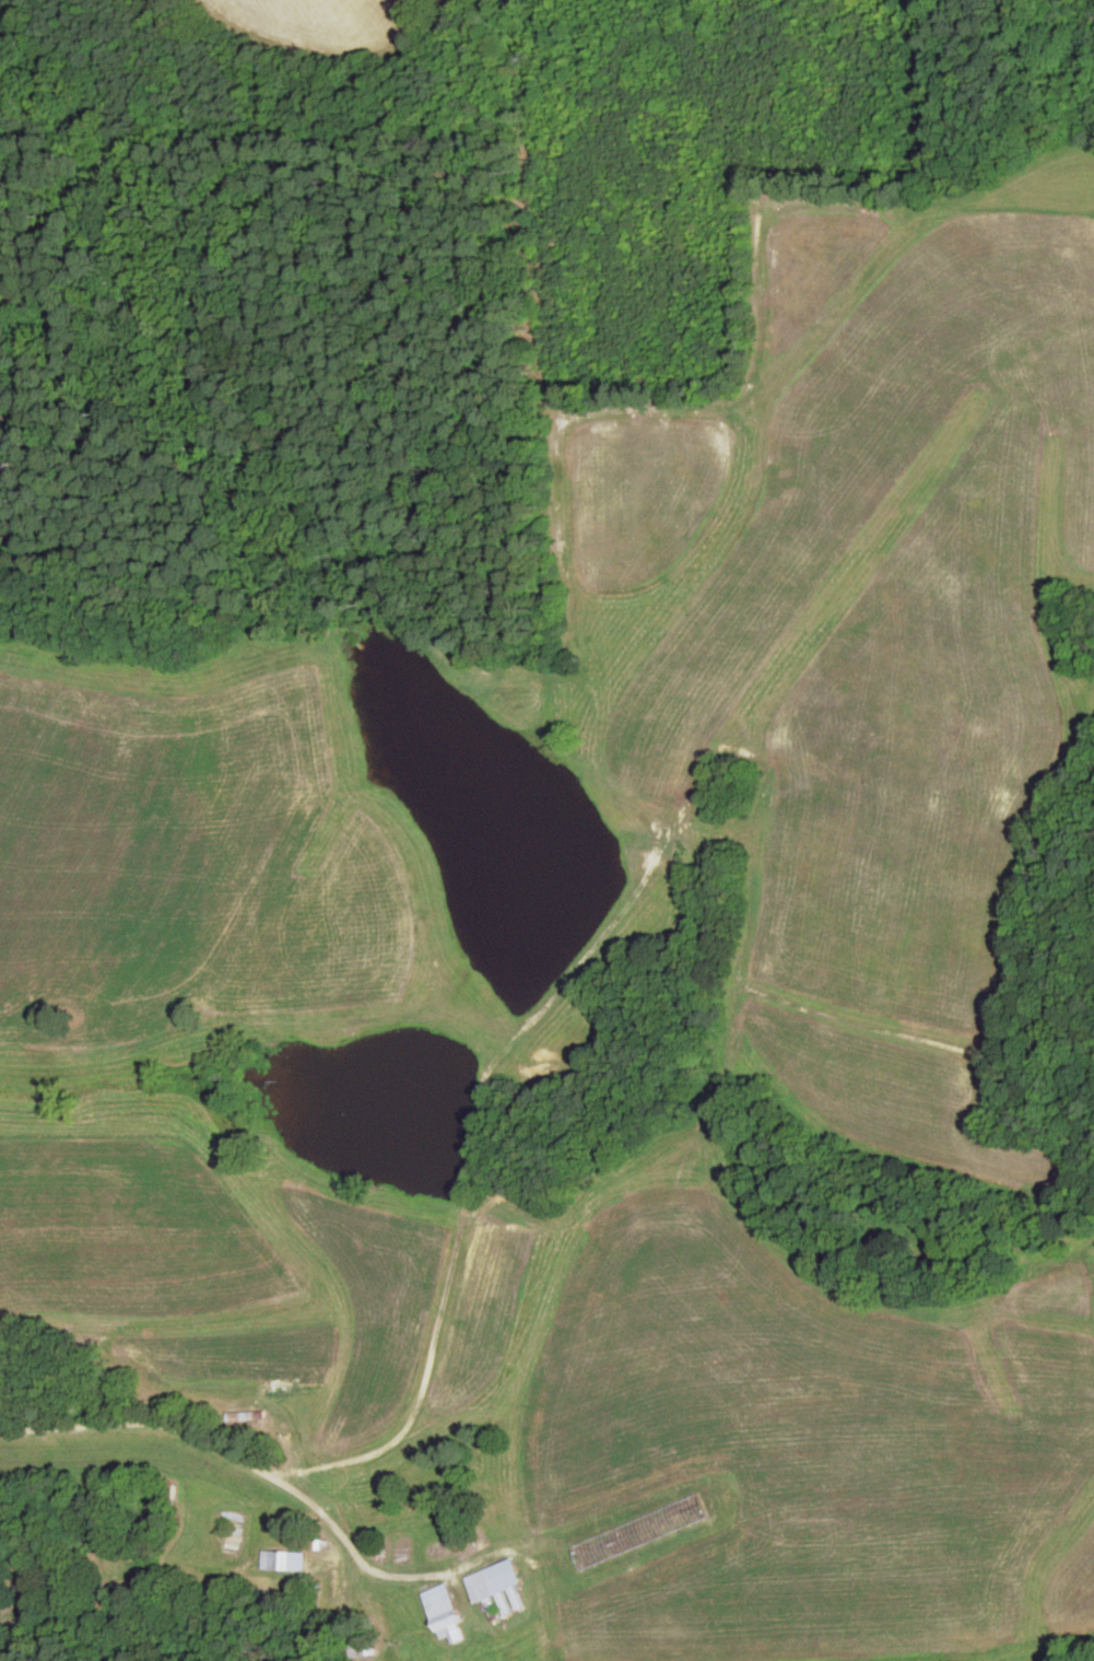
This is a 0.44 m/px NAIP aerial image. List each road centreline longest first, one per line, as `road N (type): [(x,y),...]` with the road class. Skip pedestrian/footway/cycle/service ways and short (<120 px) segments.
road 1 (residential): [(0,1423),(188,1418),(304,1497),(368,1571),(486,1578)]

